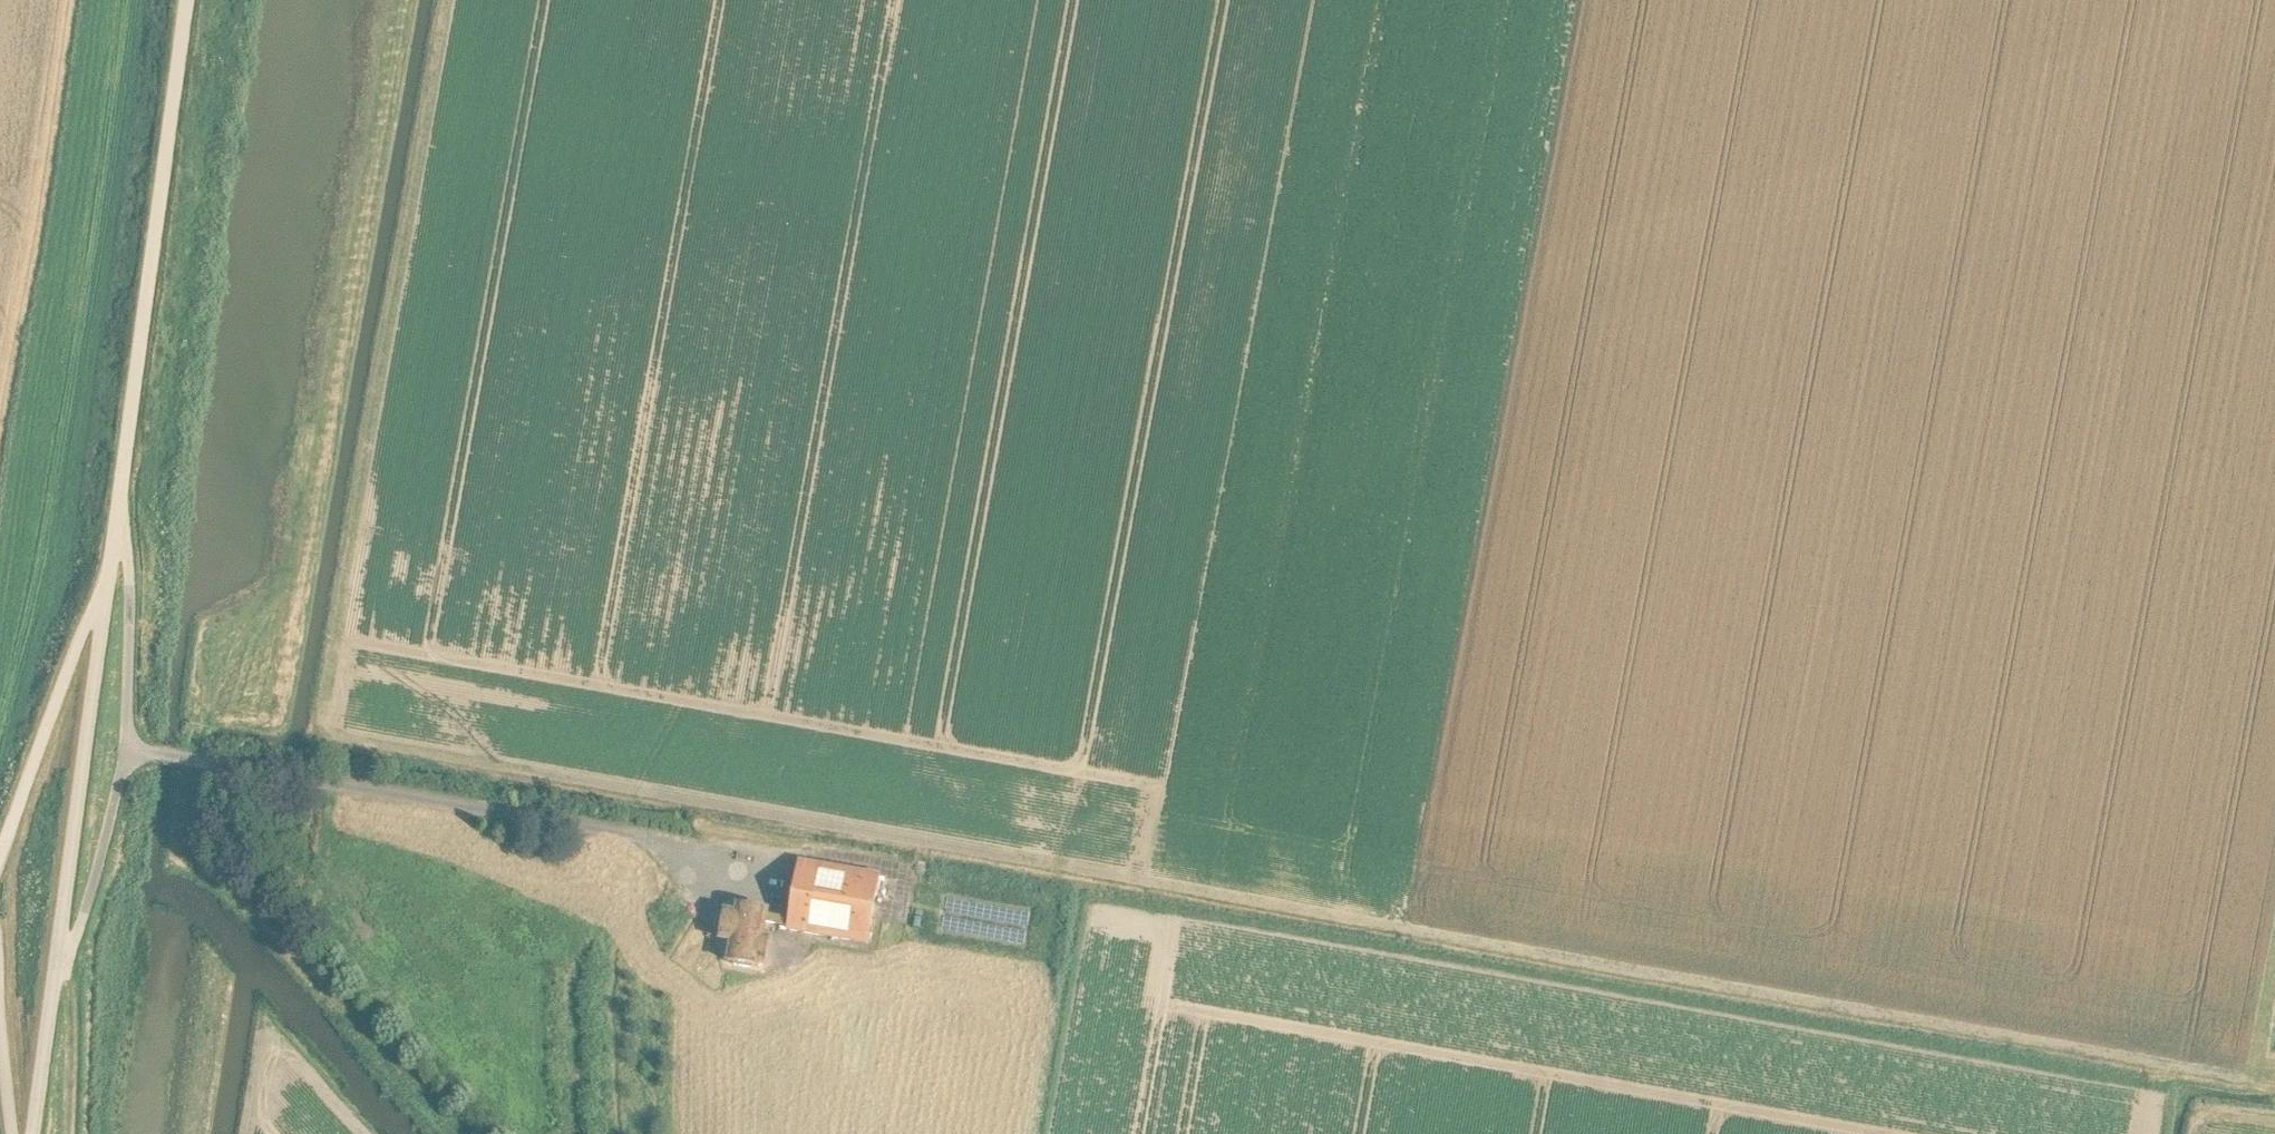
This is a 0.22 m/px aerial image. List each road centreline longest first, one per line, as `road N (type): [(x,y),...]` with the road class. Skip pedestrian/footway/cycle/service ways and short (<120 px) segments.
road 1 (unclassified): [(109,590),(188,0)]
road 2 (unclassified): [(37,1133),(109,590)]
road 3 (unclassified): [(0,850),(109,590)]

